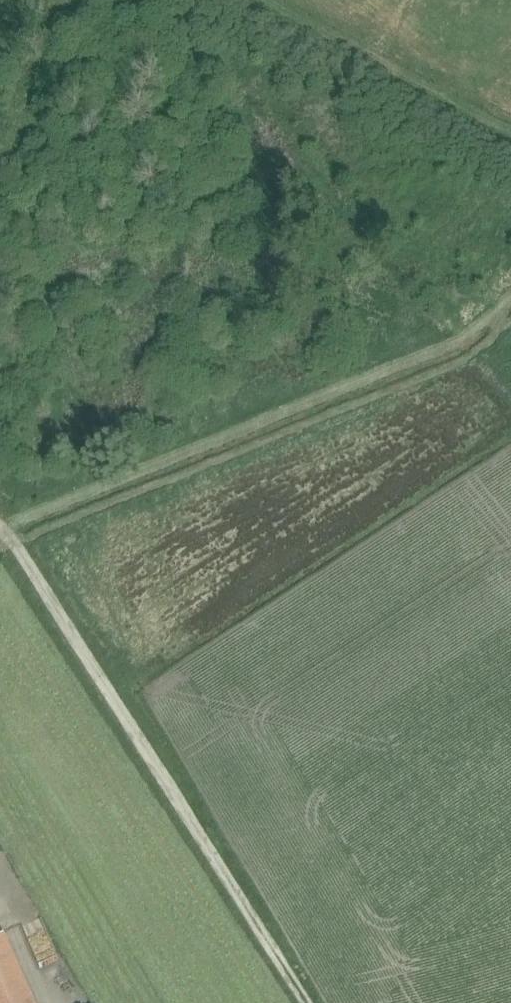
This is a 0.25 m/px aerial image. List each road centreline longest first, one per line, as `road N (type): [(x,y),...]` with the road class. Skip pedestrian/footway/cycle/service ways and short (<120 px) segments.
road 1 (track): [(25,559),(310,1002)]

